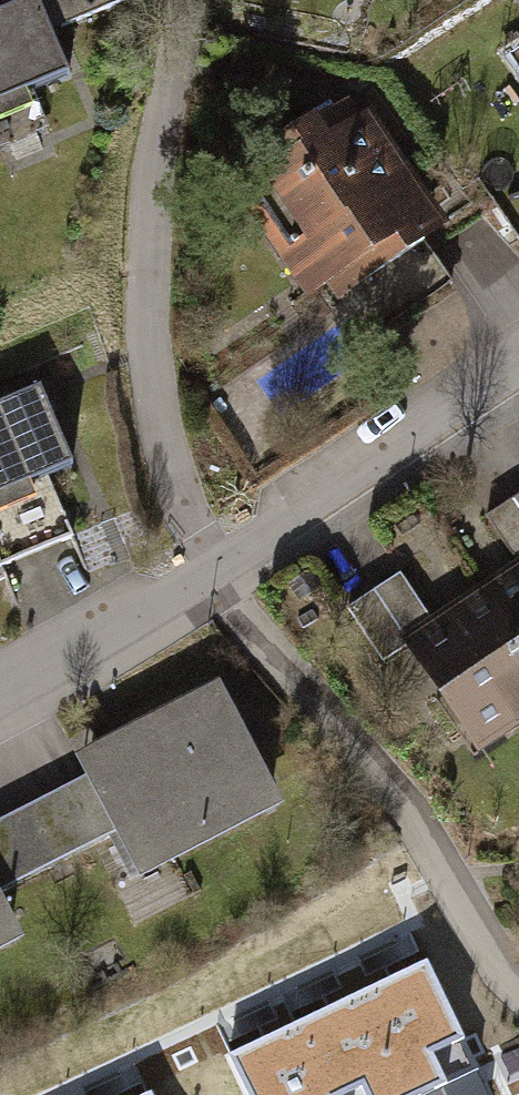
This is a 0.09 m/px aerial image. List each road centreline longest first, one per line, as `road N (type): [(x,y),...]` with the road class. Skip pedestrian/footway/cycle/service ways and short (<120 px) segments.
road 1 (residential): [(191,0),(157,167),(146,367),(211,567)]
road 2 (residential): [(211,567),(250,636),(372,773),(518,991)]
road 3 (residential): [(518,363),(211,567)]
road 4 (residential): [(211,567),(0,691)]

